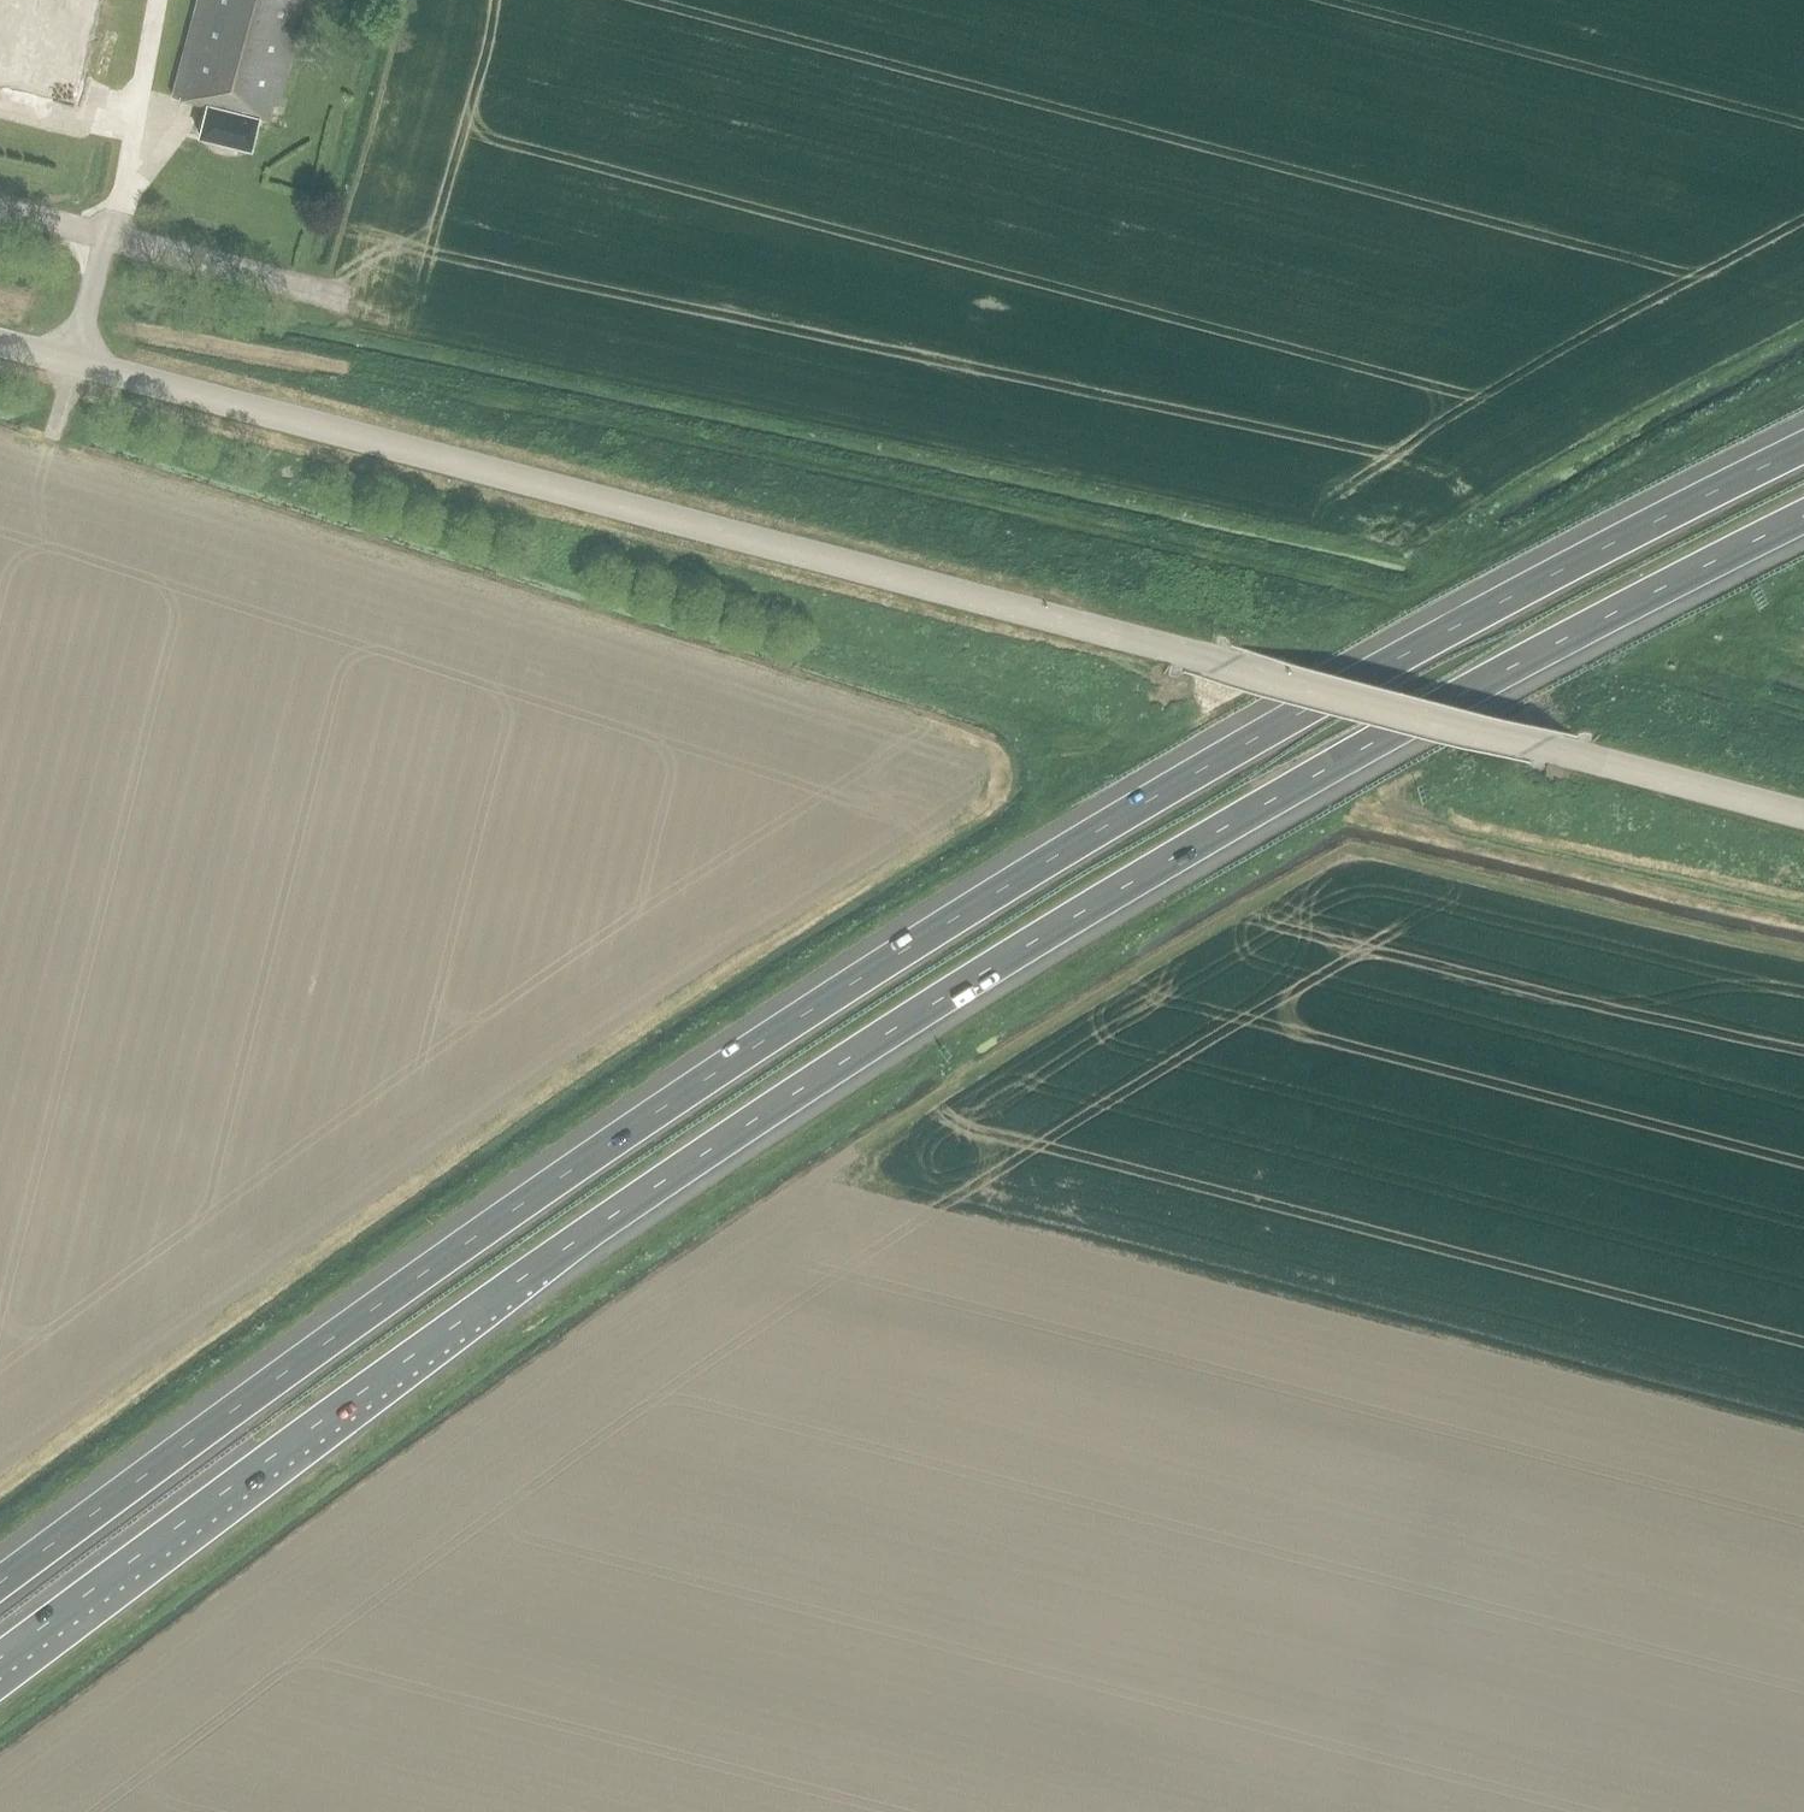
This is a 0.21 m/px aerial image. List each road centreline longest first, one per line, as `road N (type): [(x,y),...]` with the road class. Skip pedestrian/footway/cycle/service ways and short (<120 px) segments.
road 1 (motorway): [(0,1659),(533,1272),(866,1046),(1481,680),(1803,515)]
road 2 (motorway): [(1803,448),(1249,741),(1073,847),(573,1169),(0,1583)]
road 3 (tertiary): [(0,344),(1213,662)]
road 4 (tertiary): [(1803,818),(1213,662)]

